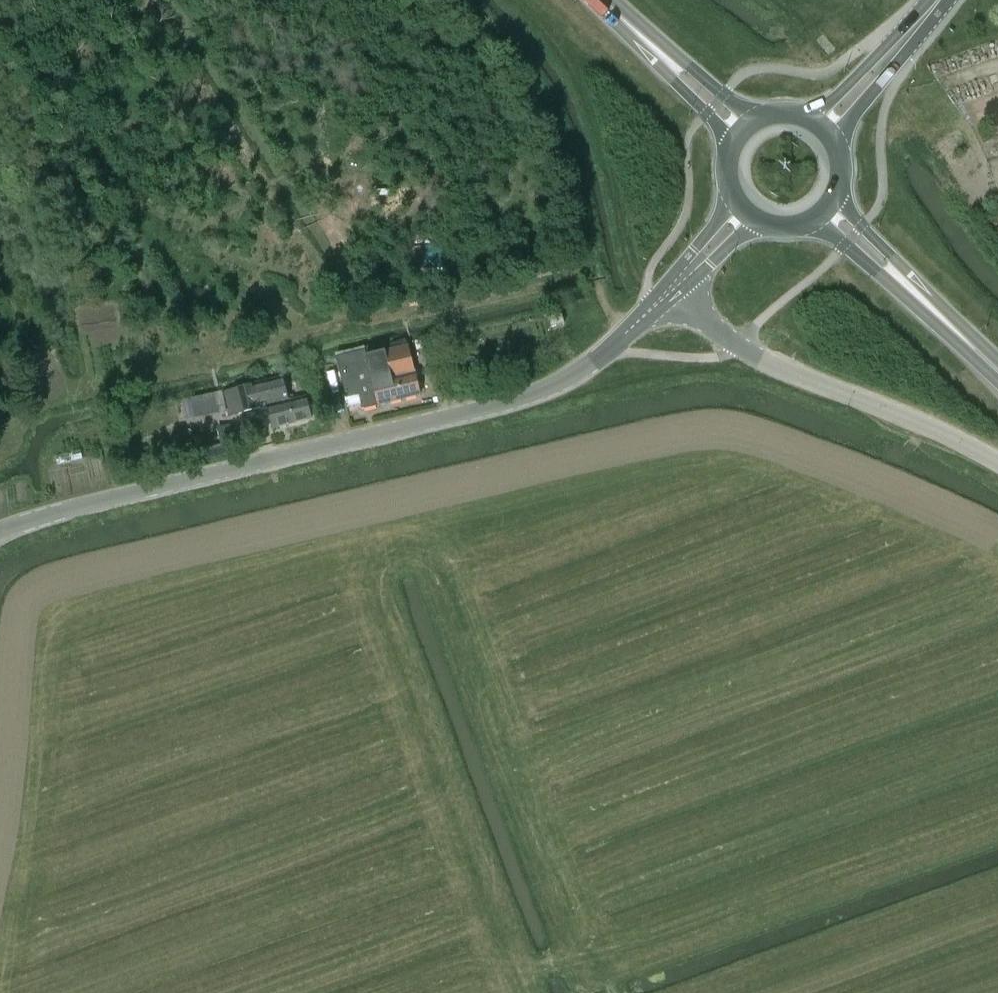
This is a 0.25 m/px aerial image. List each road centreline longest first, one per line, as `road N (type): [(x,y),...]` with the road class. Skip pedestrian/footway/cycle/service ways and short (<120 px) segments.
road 1 (tertiary): [(0,531),(508,403),(602,358)]
road 2 (track): [(624,336),(587,293),(573,206),(541,101),(512,54),(458,0)]
road 3 (unclassified): [(997,462),(936,429),(769,364),(665,302)]
road 4 (trunk): [(928,306),(835,198)]
road 5 (trunk): [(814,222),(928,306)]
road 6 (trunk): [(760,121),(645,40)]
road 7 (trunk): [(645,40),(732,147)]
road 8 (tertiary): [(731,198),(665,302)]
road 9 (tertiary): [(665,302),(758,224)]

